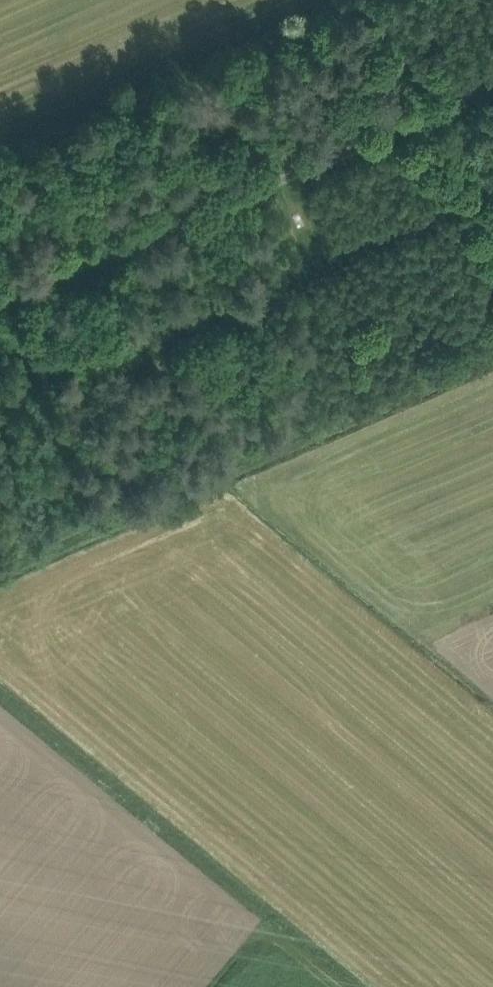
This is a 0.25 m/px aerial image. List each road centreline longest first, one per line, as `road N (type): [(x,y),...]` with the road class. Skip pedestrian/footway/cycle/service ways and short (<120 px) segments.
road 1 (track): [(492,87),(0,295)]

